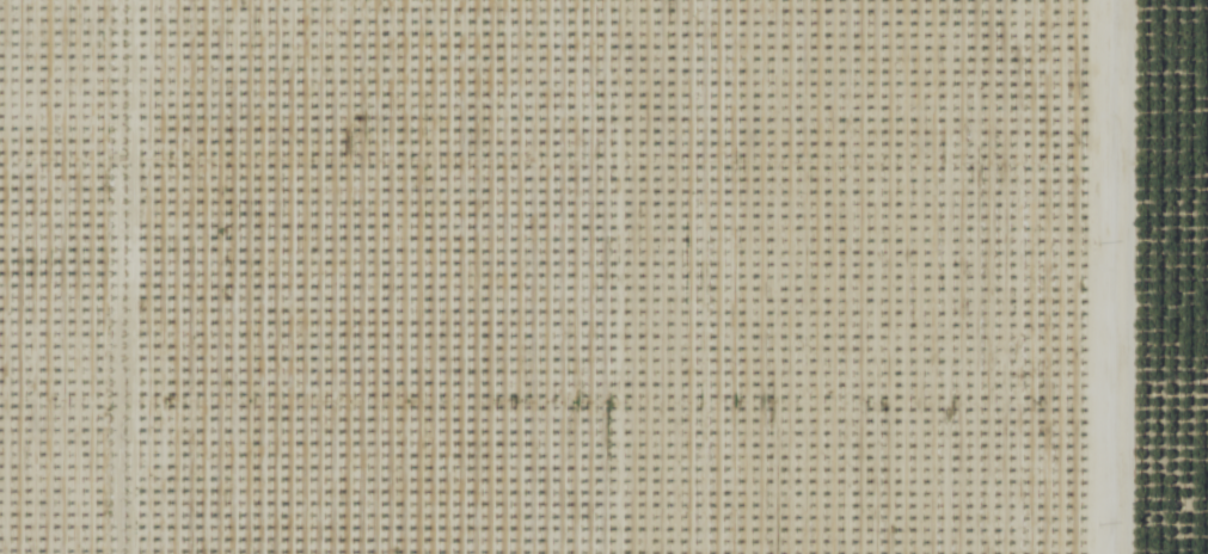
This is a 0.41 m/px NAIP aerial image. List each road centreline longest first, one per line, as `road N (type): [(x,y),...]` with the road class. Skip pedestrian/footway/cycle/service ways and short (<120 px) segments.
road 1 (track): [(1102,553),(1101,0)]

